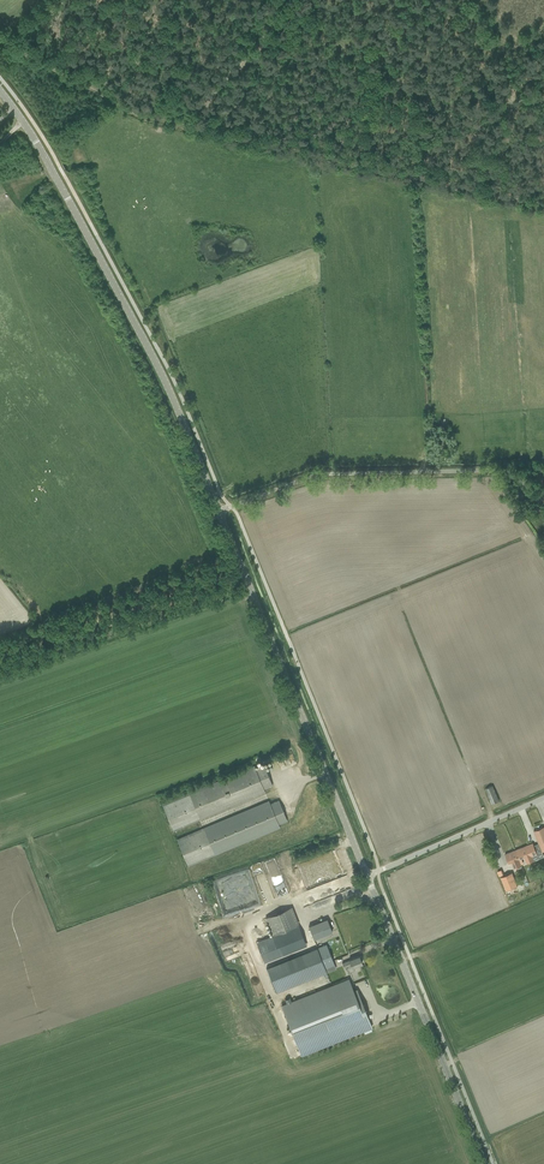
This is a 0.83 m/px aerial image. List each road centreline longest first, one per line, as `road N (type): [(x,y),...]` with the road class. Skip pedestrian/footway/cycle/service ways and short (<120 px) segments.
road 1 (track): [(543,201),(129,112),(0,38)]
road 2 (tertiary): [(218,513),(138,331),(39,146),(0,95)]
road 3 (tertiary): [(366,875),(218,513)]
road 4 (tertiary): [(483,1163),(366,875)]
road 5 (unclassified): [(218,513),(312,478),(492,471)]
road 6 (unclassified): [(366,875),(543,798)]
road 7 (track): [(270,0),(172,124)]

